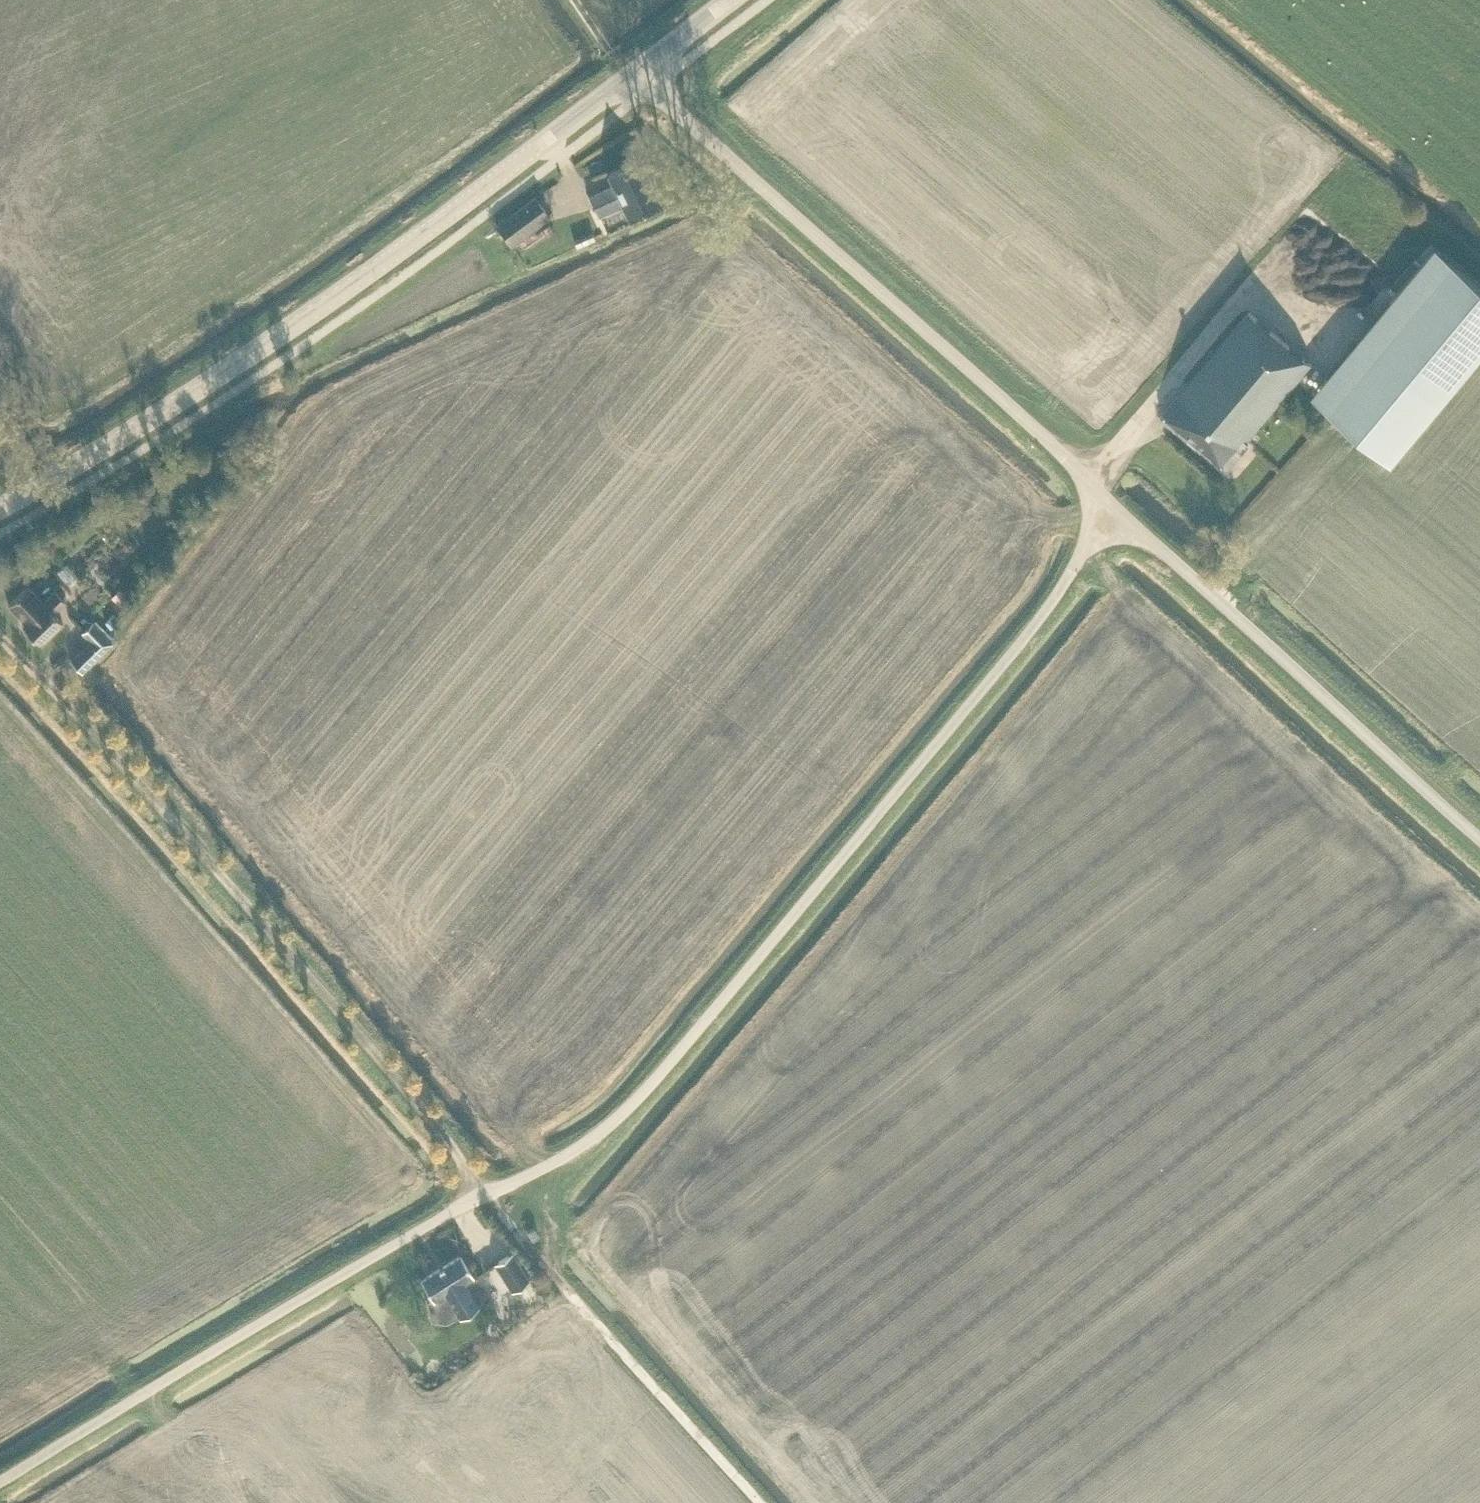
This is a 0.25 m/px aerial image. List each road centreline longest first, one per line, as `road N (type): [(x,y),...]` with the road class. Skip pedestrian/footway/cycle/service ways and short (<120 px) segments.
road 1 (unclassified): [(0,1487),(615,1130),(1055,609),(1120,519)]
road 2 (track): [(0,638),(417,1102),(485,1199),(758,1502)]
road 3 (tertiary): [(0,508),(292,325),(637,73)]
road 4 (tertiary): [(1120,519),(1072,465),(637,73)]
road 5 (tertiary): [(1479,835),(1120,519)]

